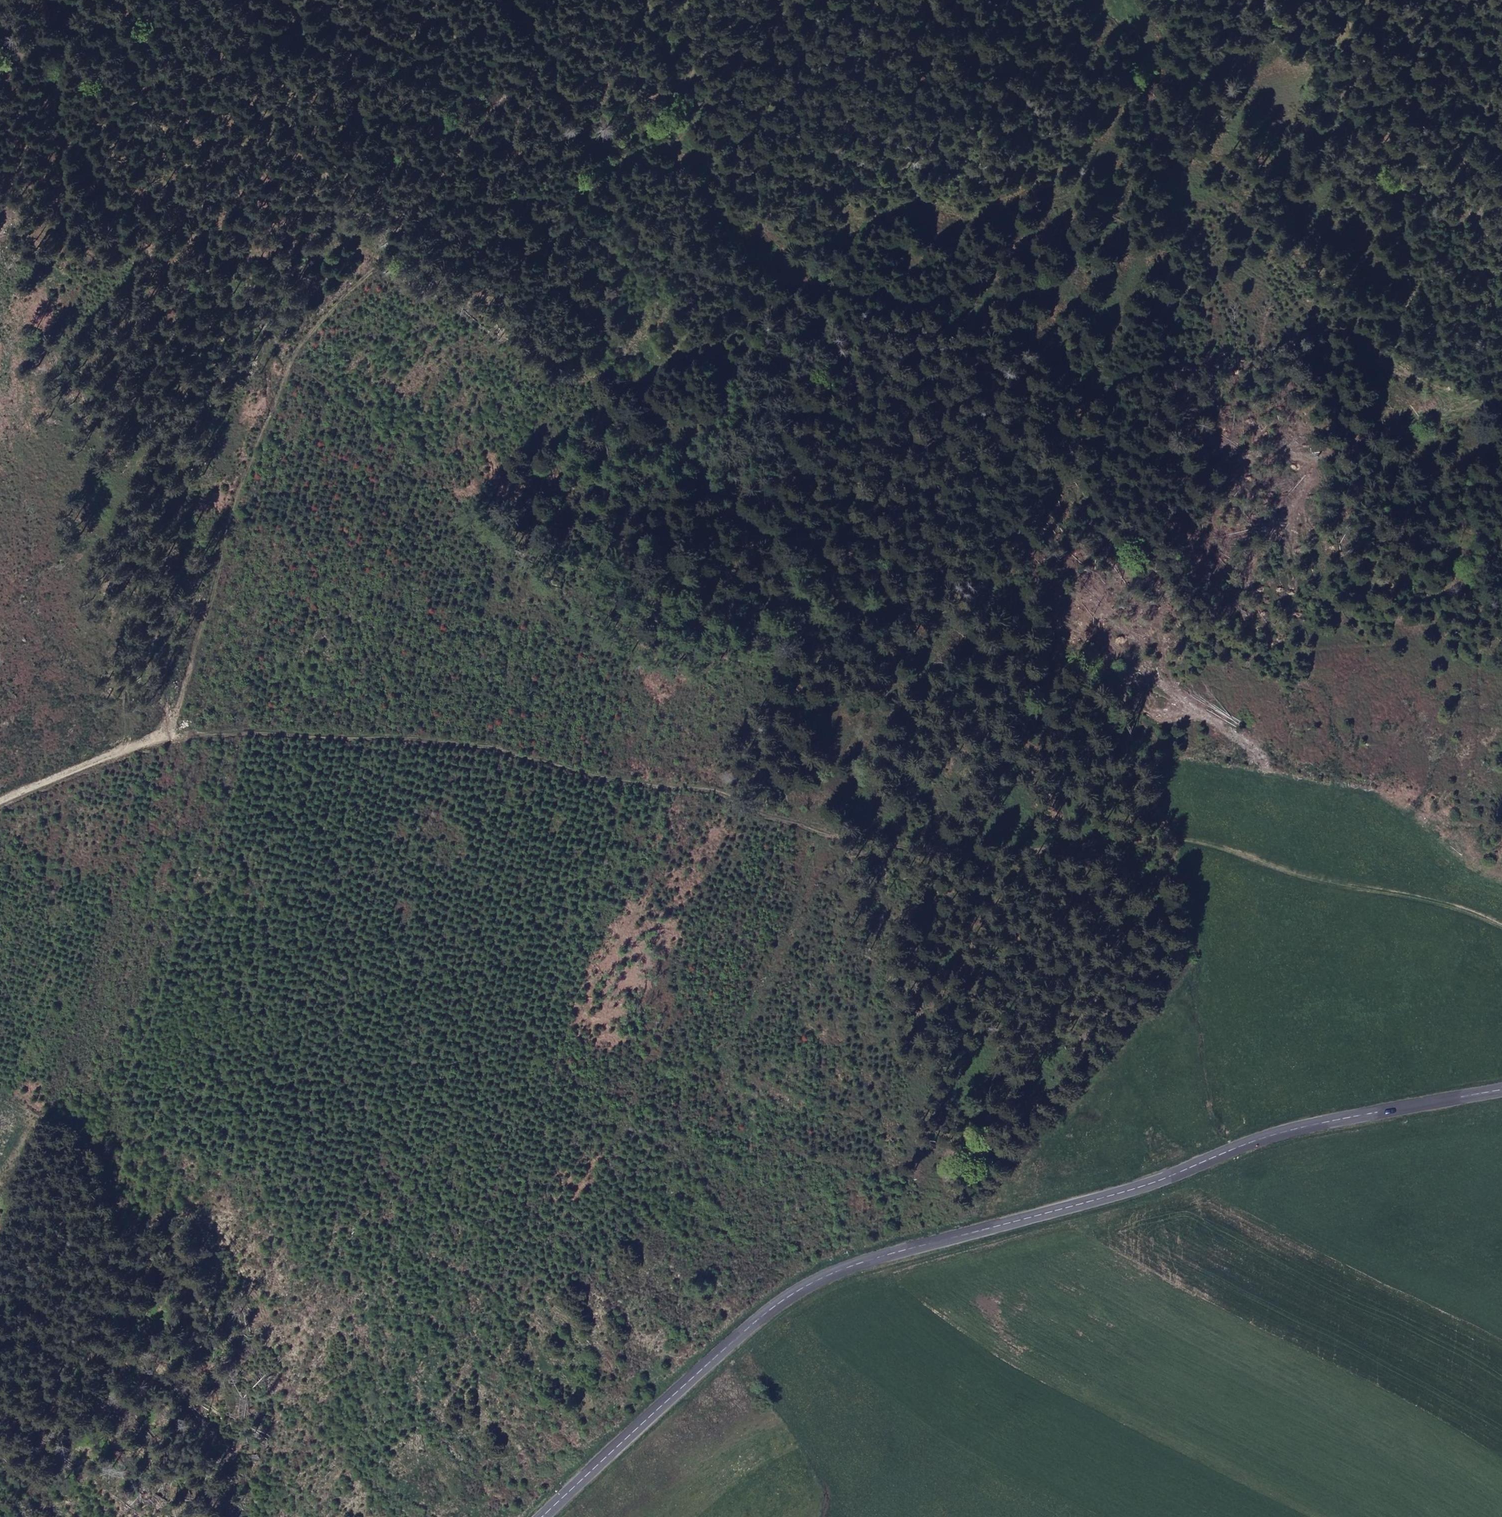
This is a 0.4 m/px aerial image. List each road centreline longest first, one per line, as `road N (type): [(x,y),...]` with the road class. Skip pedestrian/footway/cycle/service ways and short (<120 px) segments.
road 1 (track): [(163,739),(282,728),(422,736),(502,747),(596,774),(709,788),(771,814),(918,847),(985,855),(1169,837),(1501,920)]
road 2 (track): [(521,165),(677,153),(762,264),(807,287),(1017,335),(1088,374),(1194,380),(1260,366),(1392,302),(1412,275),(1414,252),(1366,56),(1360,0)]
road 3 (secondary): [(1501,1090),(1272,1135),(1138,1189),(817,1280),(721,1351),(545,1516)]
road 4 (track): [(163,739),(235,496),(322,320),(521,165),(663,104),(712,18),(712,0)]
road 5 (track): [(0,805),(163,739)]

